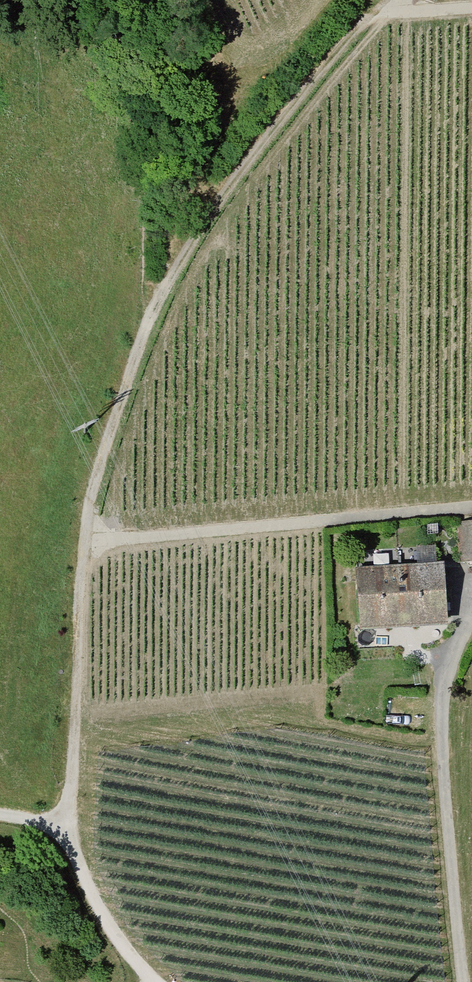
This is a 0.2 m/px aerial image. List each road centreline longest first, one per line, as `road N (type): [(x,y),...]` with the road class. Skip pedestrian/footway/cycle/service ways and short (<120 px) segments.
road 1 (track): [(151,312),(216,202),(385,0)]
road 2 (track): [(471,597),(440,689),(449,859),(466,981)]
road 3 (track): [(471,503),(83,533)]
road 4 (track): [(62,828),(83,533)]
road 5 (track): [(83,533),(111,422),(151,312)]
road 6 (track): [(62,828),(102,914),(159,981)]

